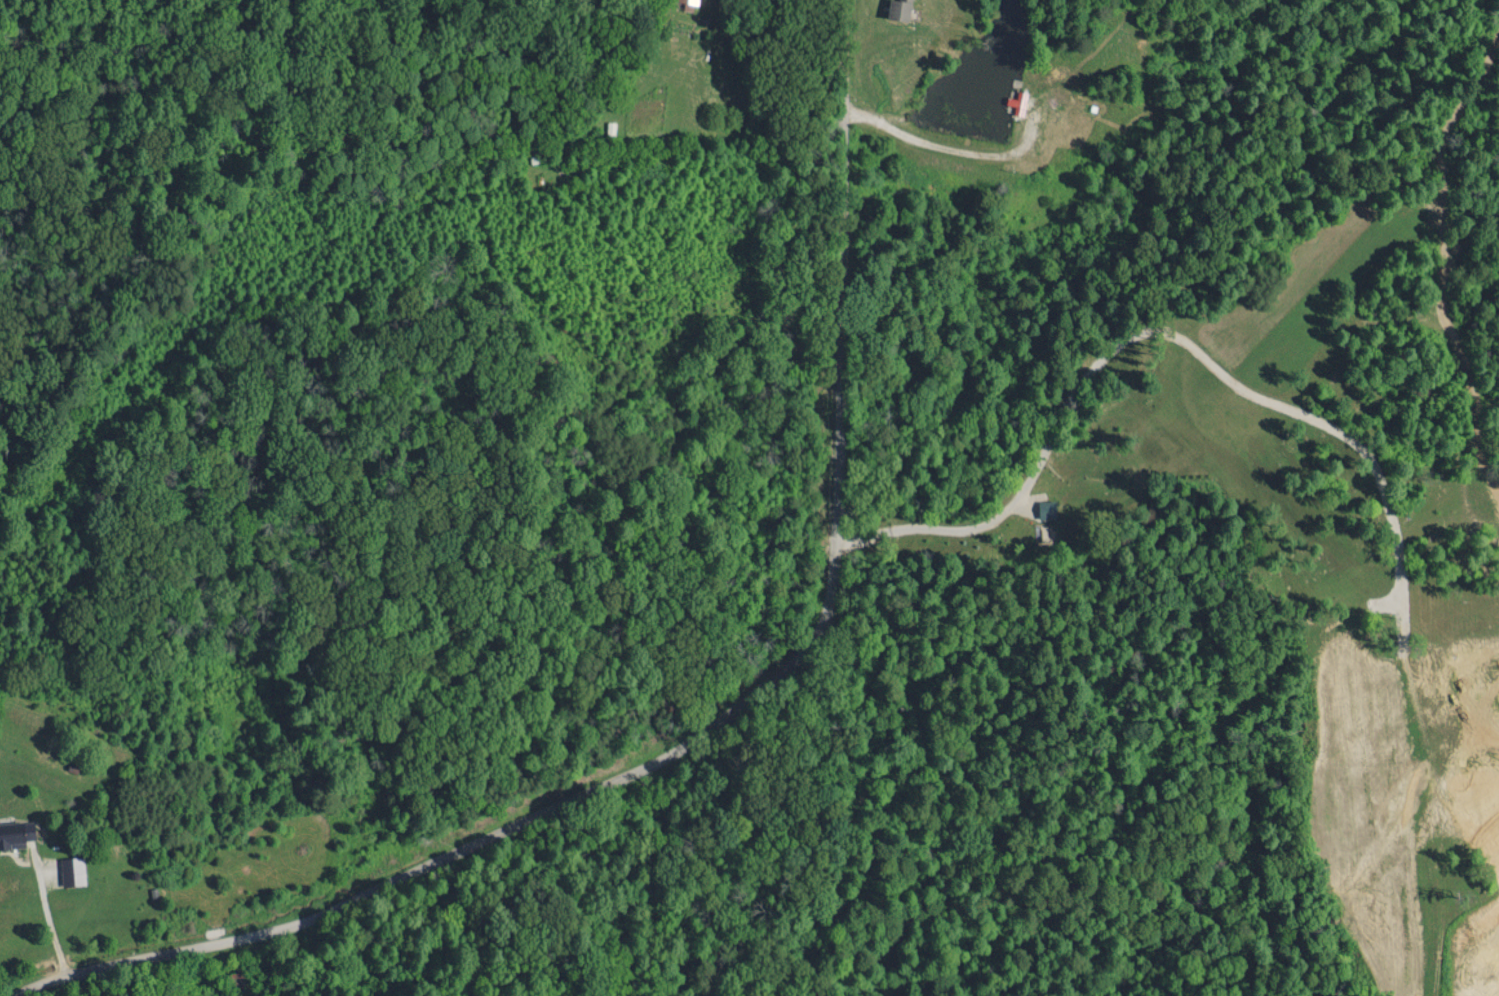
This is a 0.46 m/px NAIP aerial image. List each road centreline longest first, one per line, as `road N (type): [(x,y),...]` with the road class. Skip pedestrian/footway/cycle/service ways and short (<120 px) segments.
road 1 (residential): [(12,995),(58,975),(323,915),(661,760),(807,648),(822,623),(830,560),(843,0)]

